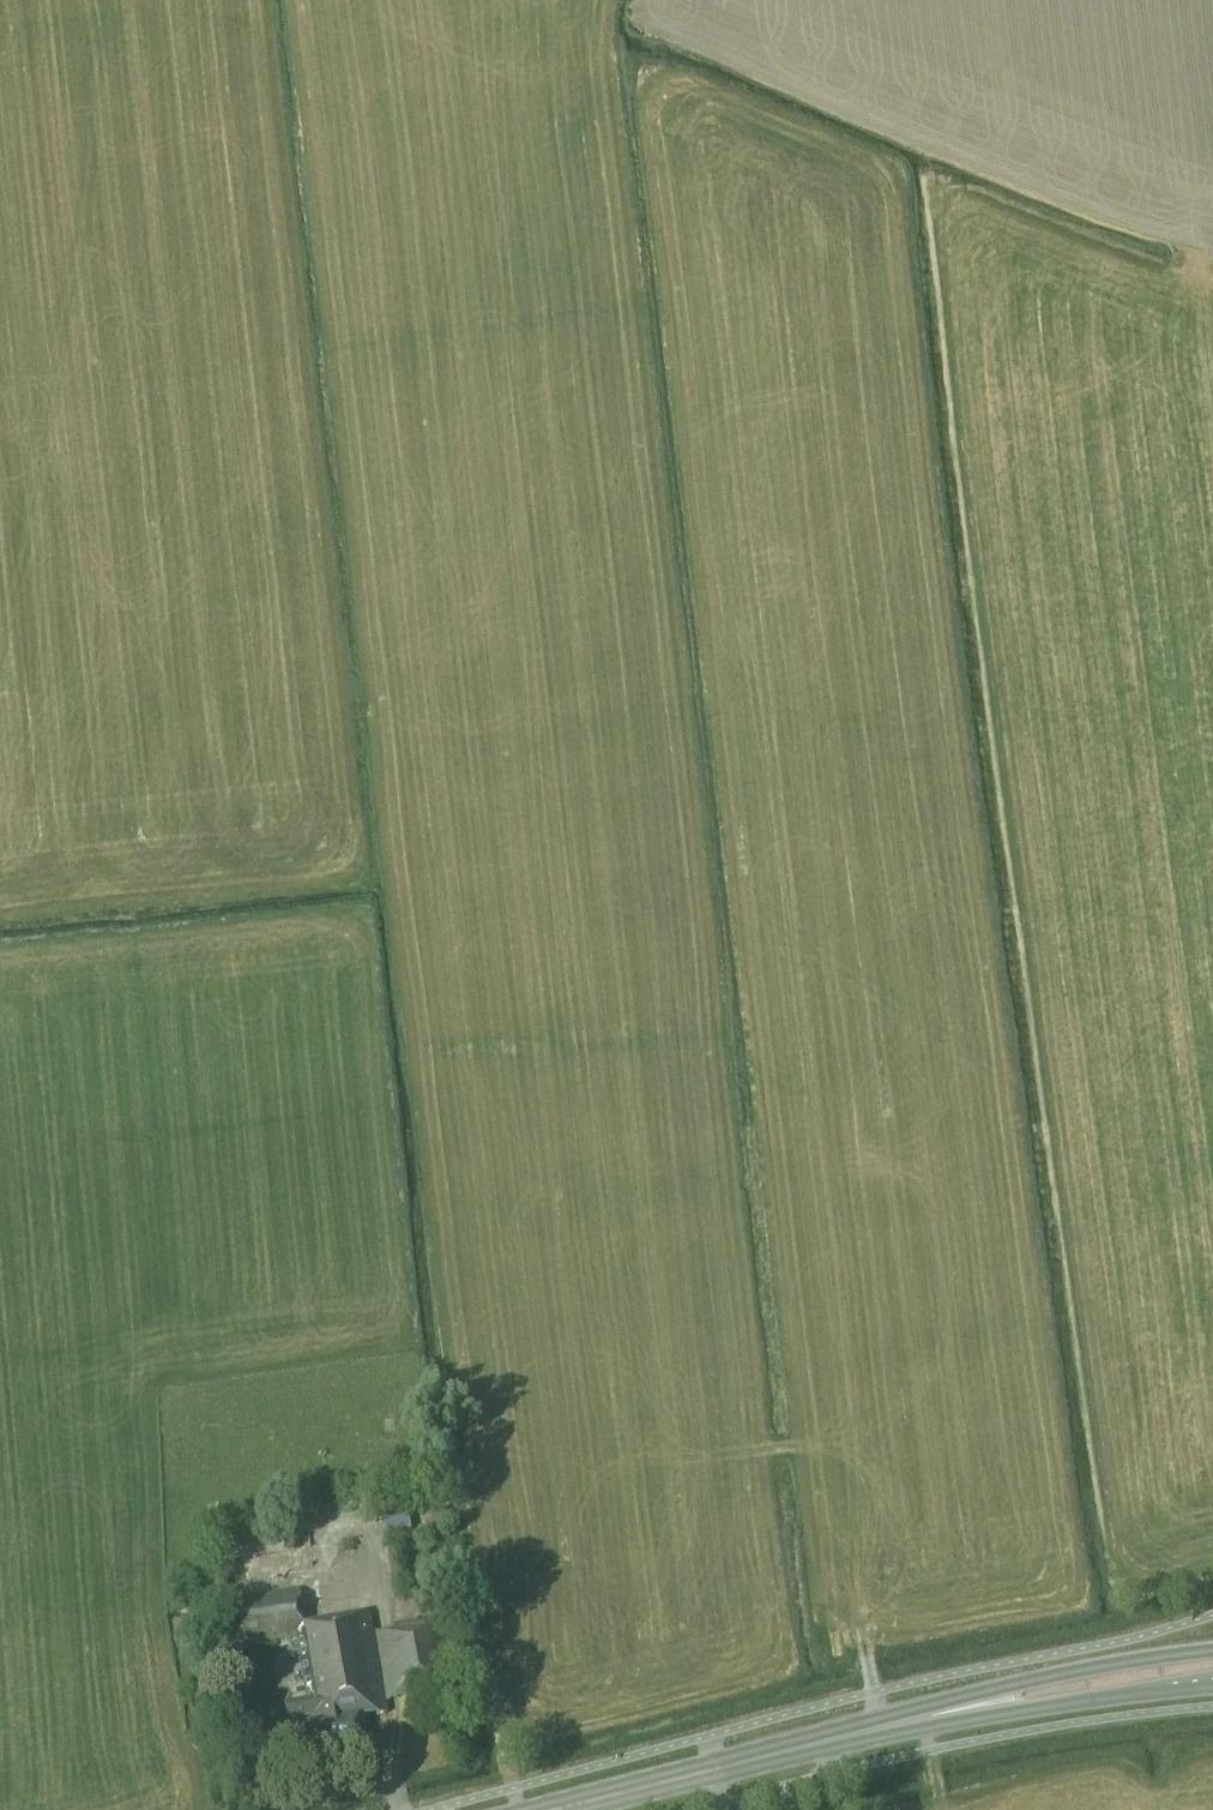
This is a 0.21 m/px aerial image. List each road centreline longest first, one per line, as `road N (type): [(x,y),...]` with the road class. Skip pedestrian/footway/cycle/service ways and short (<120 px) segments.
road 1 (primary): [(1212,1651),(1015,1683),(835,1739)]
road 2 (primary): [(835,1739),(1212,1686)]
road 3 (primary): [(835,1739),(554,1809)]

